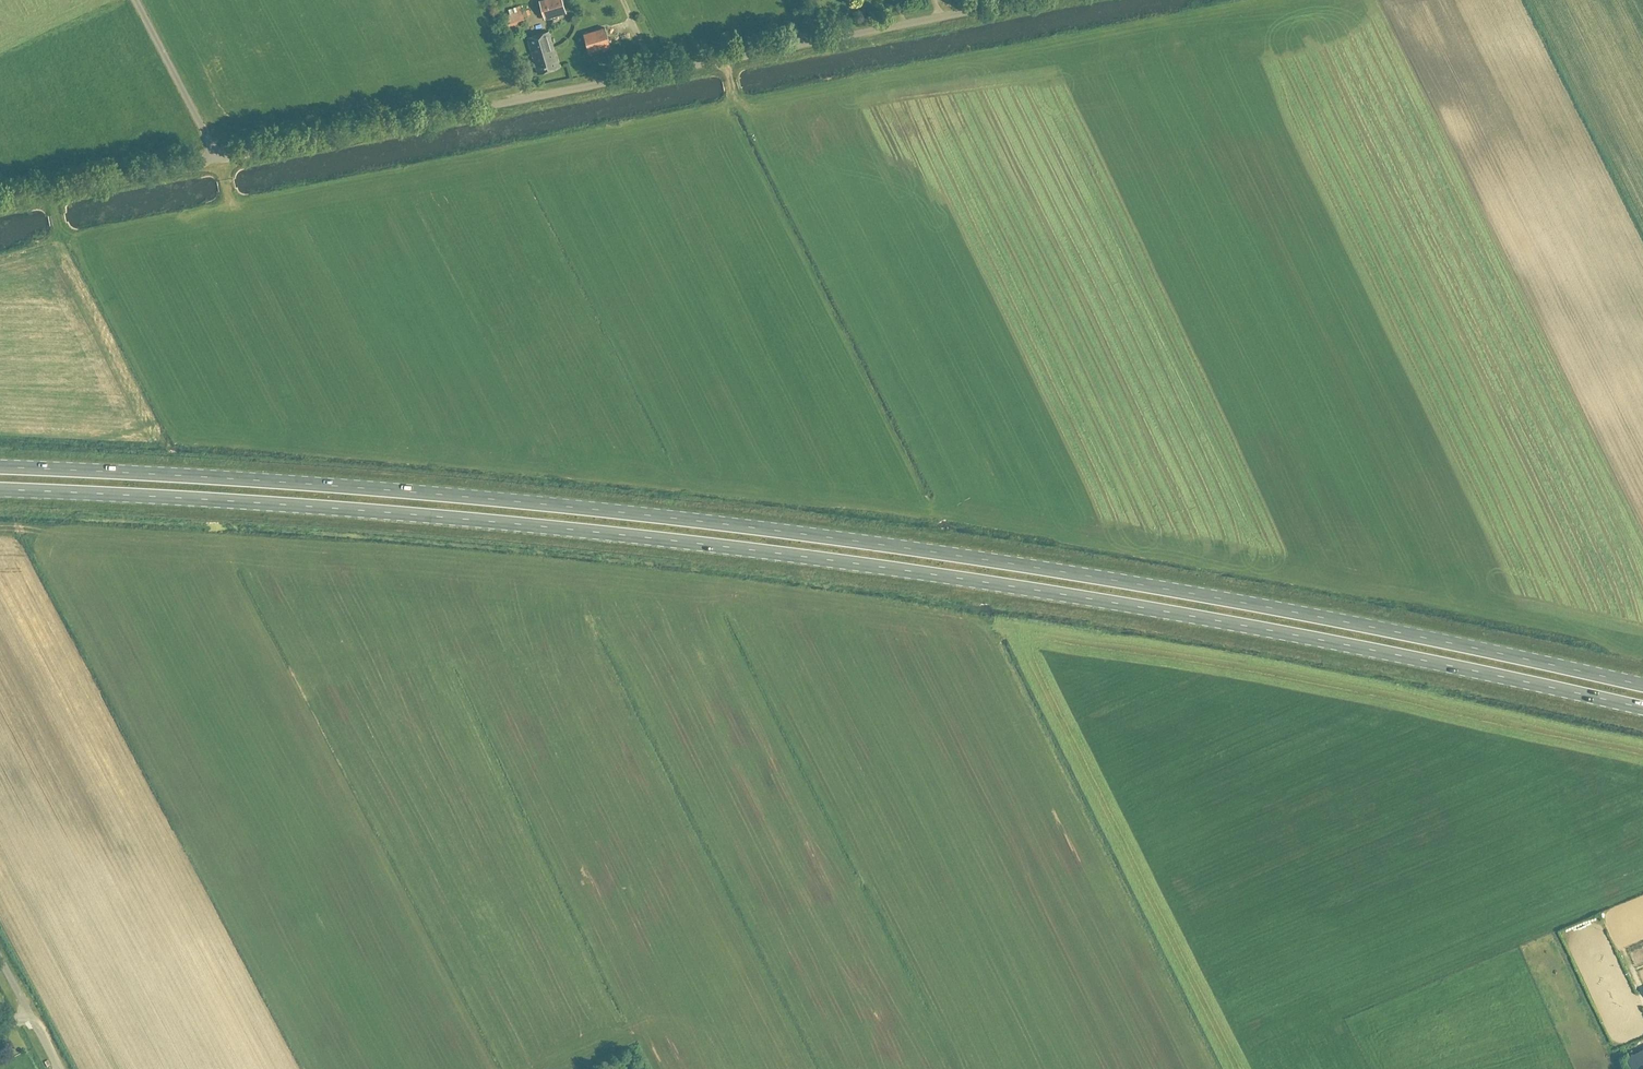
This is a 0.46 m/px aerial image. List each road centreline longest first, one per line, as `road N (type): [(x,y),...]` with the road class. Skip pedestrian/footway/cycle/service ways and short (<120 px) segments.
road 1 (primary): [(1642,686),(1270,608),(805,535),(422,493),(0,468)]
road 2 (primary): [(0,489),(430,517),(827,560),(1223,622),(1642,708)]
road 3 (unclassified): [(0,199),(1014,0)]
road 4 (unclassified): [(59,1068),(0,958)]

